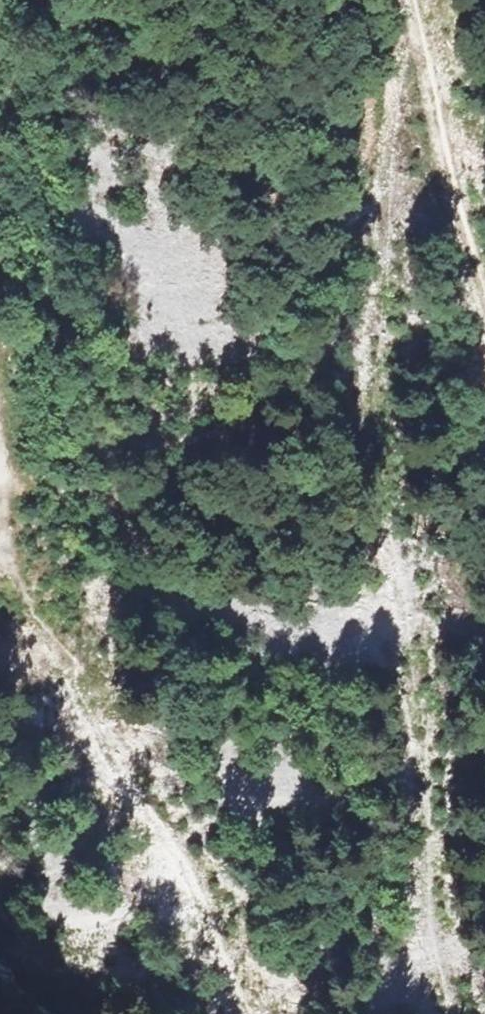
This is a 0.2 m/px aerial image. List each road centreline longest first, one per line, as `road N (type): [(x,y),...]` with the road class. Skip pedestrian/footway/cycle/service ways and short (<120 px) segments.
road 1 (track): [(405,0),(369,267),(394,617),(455,1013)]
road 2 (track): [(0,491),(20,518),(156,841)]
road 3 (track): [(413,0),(484,286)]
road 4 (track): [(260,1013),(156,841)]

